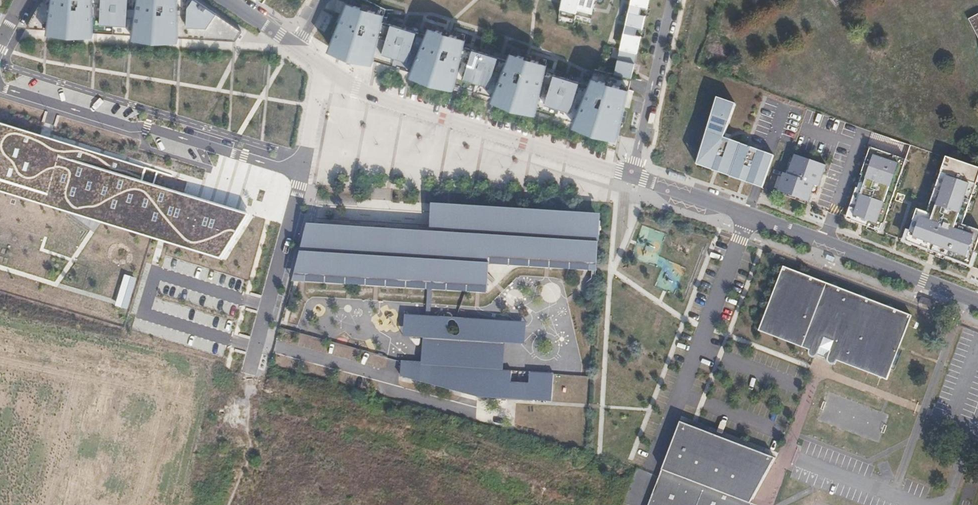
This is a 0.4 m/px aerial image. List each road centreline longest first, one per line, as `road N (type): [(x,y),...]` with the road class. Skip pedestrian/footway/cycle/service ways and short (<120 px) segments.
road 1 (residential): [(632,176),(977,302)]
road 2 (residential): [(326,70),(387,102),(632,176)]
road 3 (residential): [(302,175),(0,86)]
road 4 (residential): [(302,175),(250,371)]
road 5 (residential): [(632,176),(672,0)]

